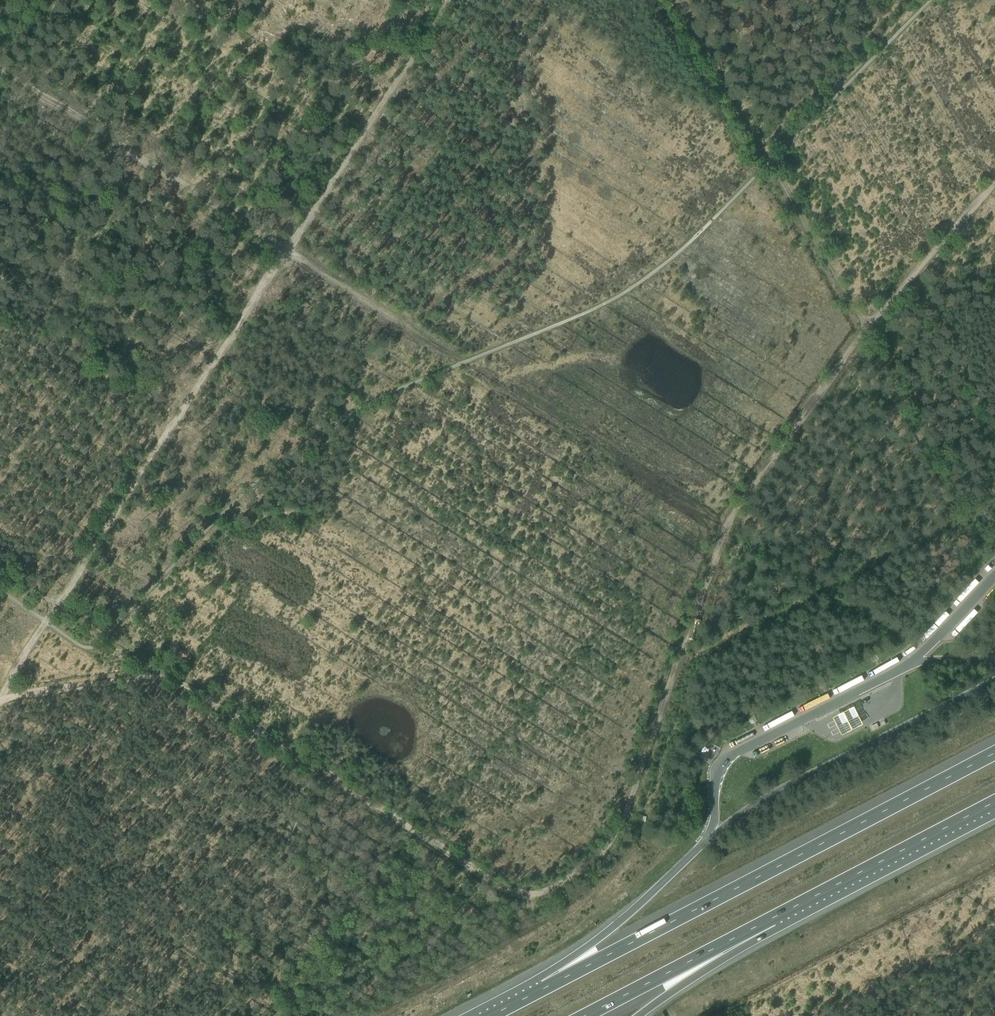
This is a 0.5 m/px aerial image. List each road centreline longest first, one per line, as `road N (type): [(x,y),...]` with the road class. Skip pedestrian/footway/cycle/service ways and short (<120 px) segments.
road 1 (track): [(0,698),(166,673),(516,893),(552,892),(600,861),(626,810),(724,532)]
road 2 (track): [(866,334),(724,532),(287,250)]
road 3 (motorway): [(994,752),(544,988)]
road 4 (track): [(287,250),(48,622)]
road 5 (track): [(866,334),(674,0)]
road 6 (track): [(287,250),(449,0)]
road 7 (motorway): [(771,919),(994,801)]
road 8 (motorway): [(706,841),(544,988)]
road 9 (motorway): [(585,1015),(771,919)]
road 10 (track): [(994,184),(866,334)]
road 11 (motorway): [(638,1015),(771,919)]

